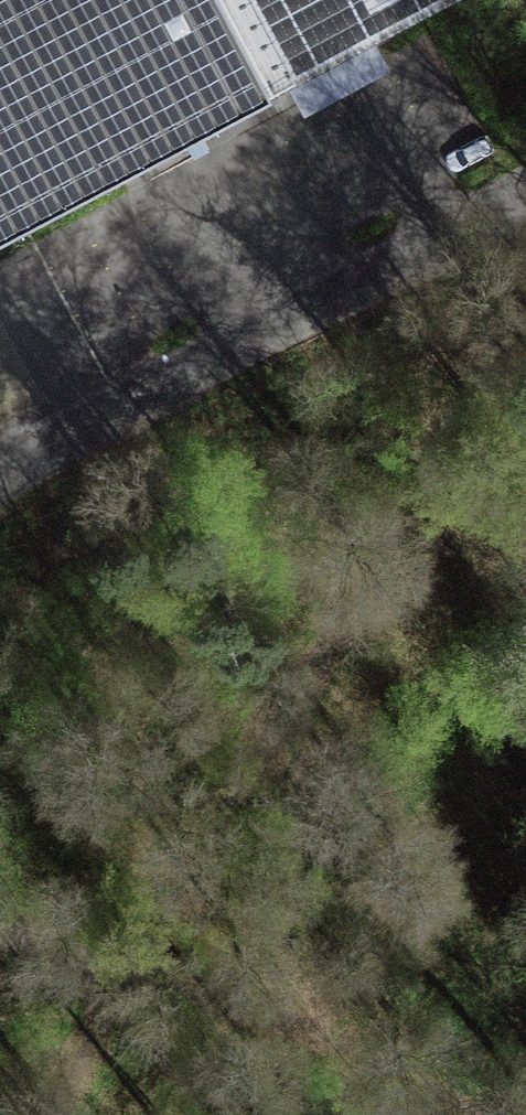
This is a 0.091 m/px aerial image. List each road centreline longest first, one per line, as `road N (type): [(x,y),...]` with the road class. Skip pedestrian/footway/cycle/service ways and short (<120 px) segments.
road 1 (track): [(73,1114),(525,205)]
road 2 (residential): [(0,472),(525,183)]
road 3 (track): [(450,1114),(141,980)]
road 4 (track): [(0,930),(141,980)]

